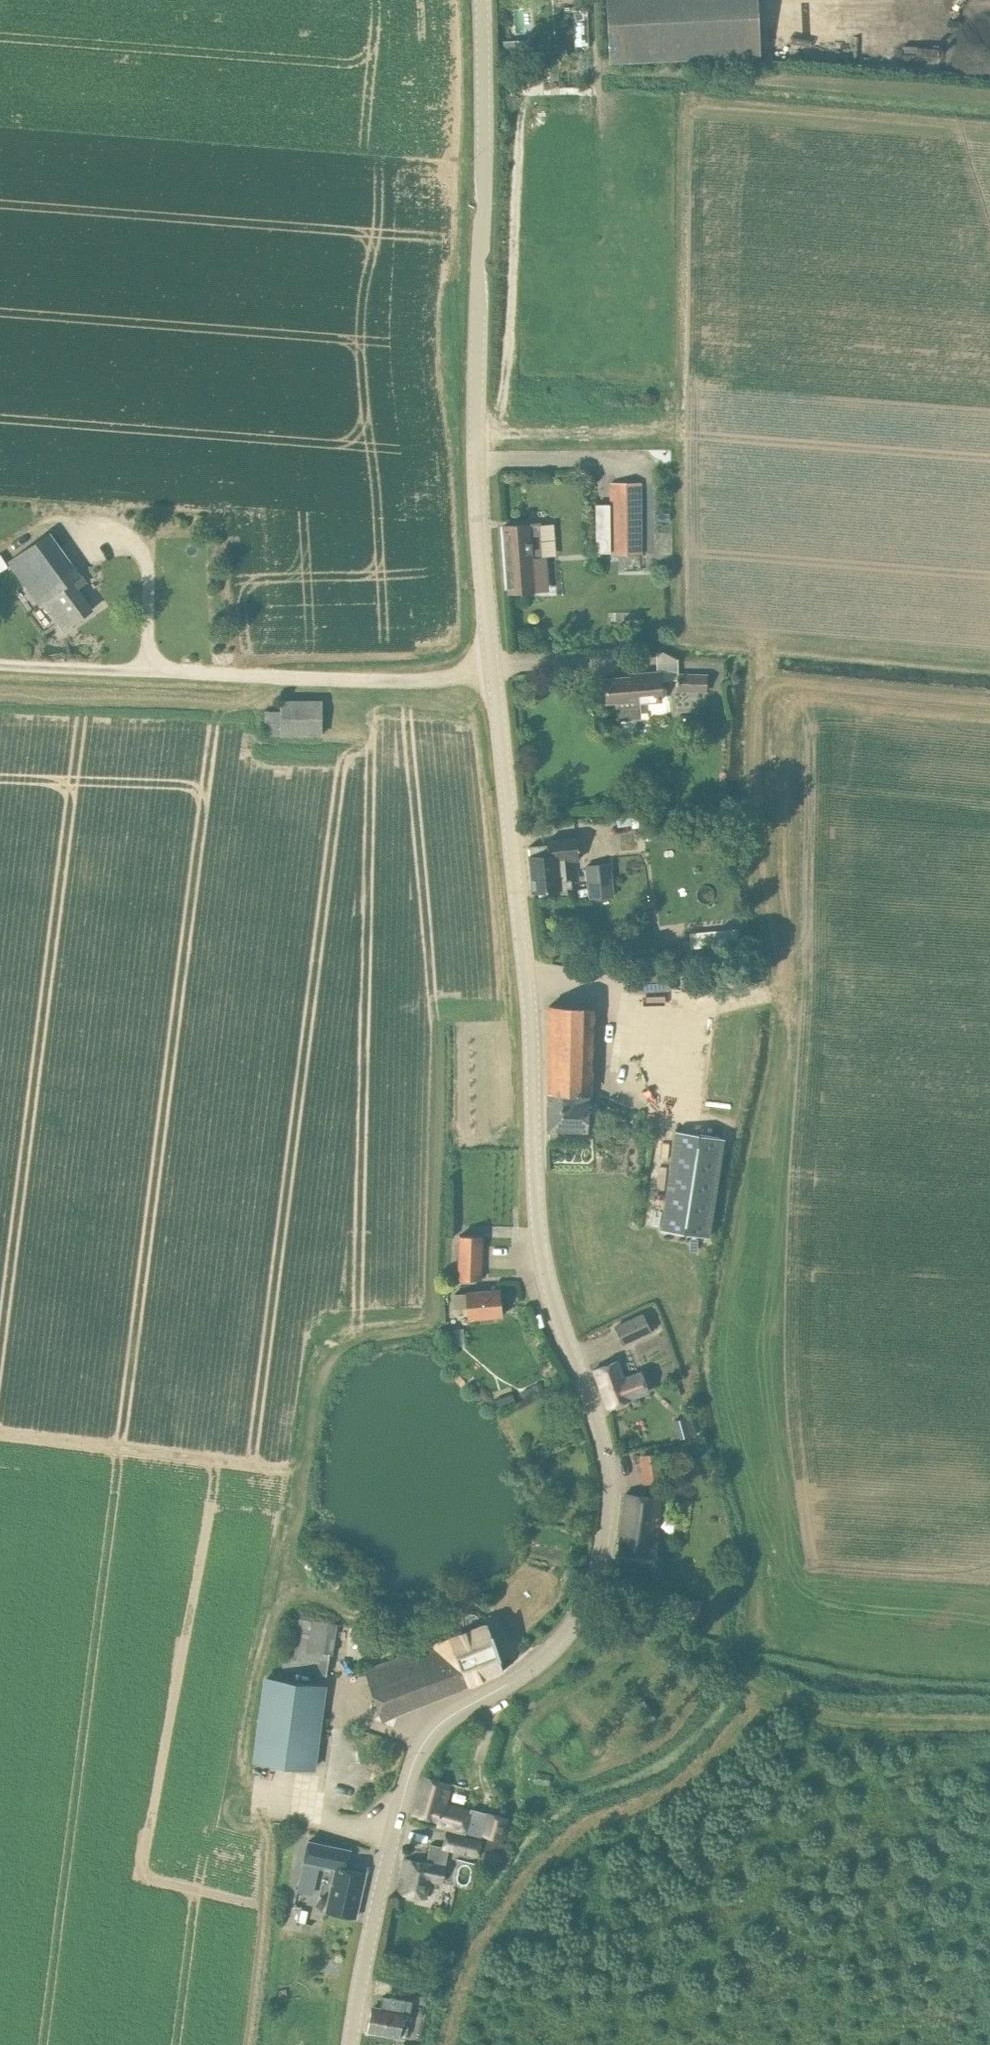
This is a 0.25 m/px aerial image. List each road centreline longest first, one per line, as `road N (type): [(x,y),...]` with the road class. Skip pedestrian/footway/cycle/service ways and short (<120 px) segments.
road 1 (tertiary): [(352,2044),(394,1826),(424,1736),(555,1649),(601,1568),(606,1524),(598,1420),(543,1288),(533,1228),(529,1014),(471,426),(474,0)]

